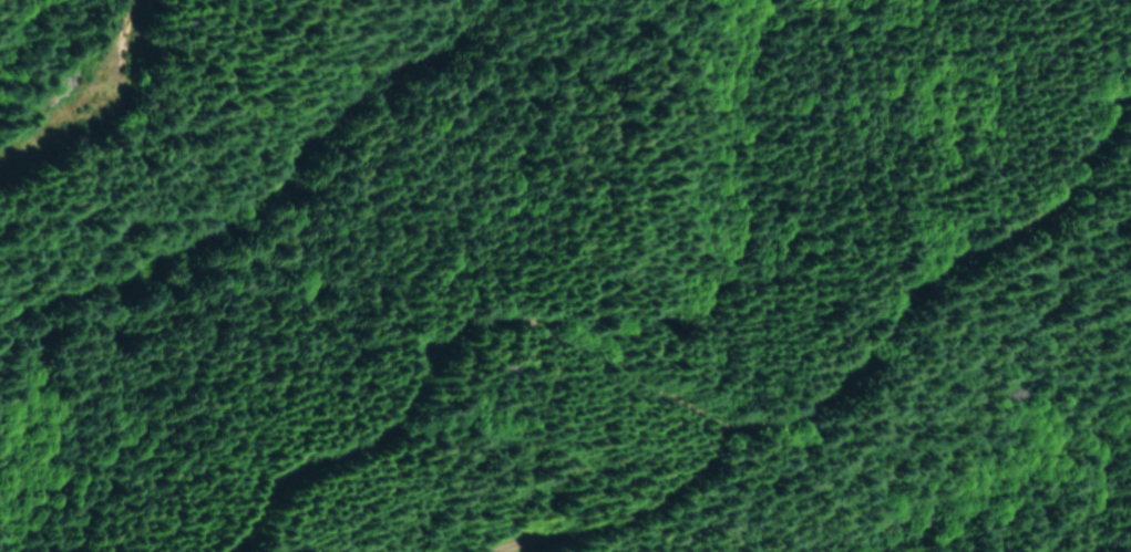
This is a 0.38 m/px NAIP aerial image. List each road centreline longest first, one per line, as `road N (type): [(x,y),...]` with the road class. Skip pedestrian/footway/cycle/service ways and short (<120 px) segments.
road 1 (track): [(448,551),(480,490),(722,376),(945,192),(1130,23)]
road 2 (track): [(679,397),(448,256),(415,274),(358,343),(299,377),(207,457),(151,551)]

